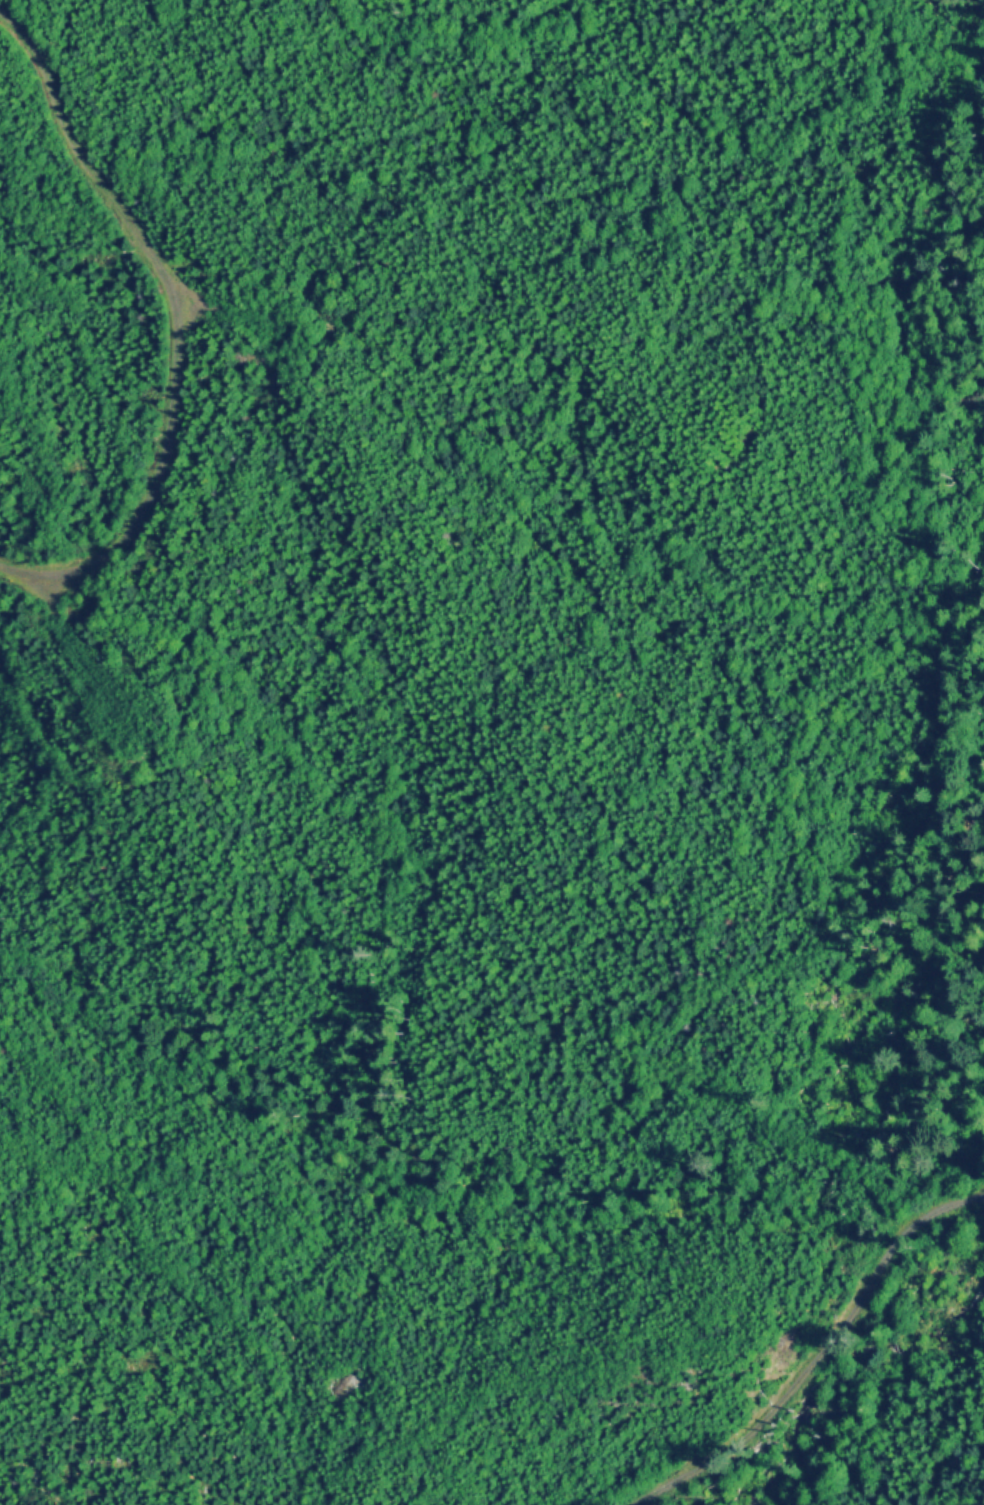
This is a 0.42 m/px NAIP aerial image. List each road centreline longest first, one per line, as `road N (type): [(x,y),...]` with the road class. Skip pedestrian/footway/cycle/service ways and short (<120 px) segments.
road 1 (track): [(0,578),(23,575),(97,526),(121,452),(115,324),(30,152),(0,112)]
road 2 (track): [(651,1504),(909,1188),(983,1177)]

